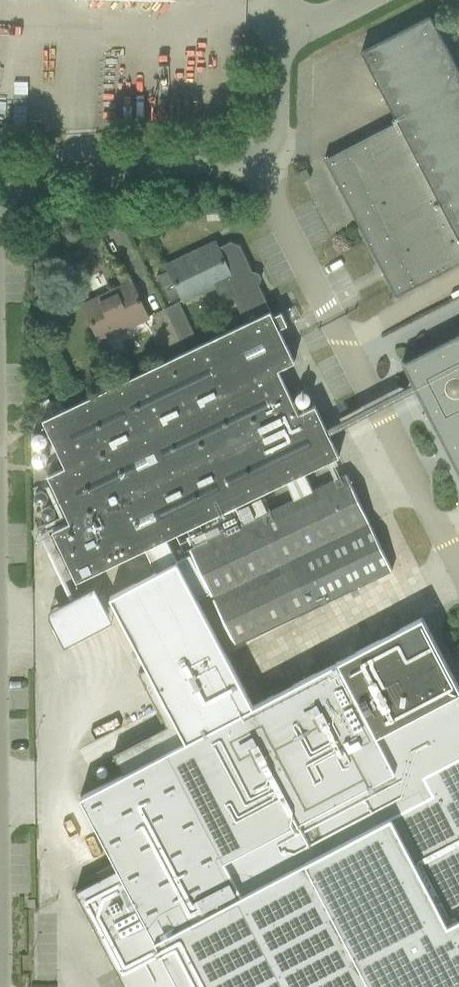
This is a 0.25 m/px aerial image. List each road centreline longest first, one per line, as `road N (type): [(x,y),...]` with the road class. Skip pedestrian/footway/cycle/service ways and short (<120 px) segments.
road 1 (unclassified): [(0,193),(16,170),(38,161),(252,155),(271,127),(278,24)]

